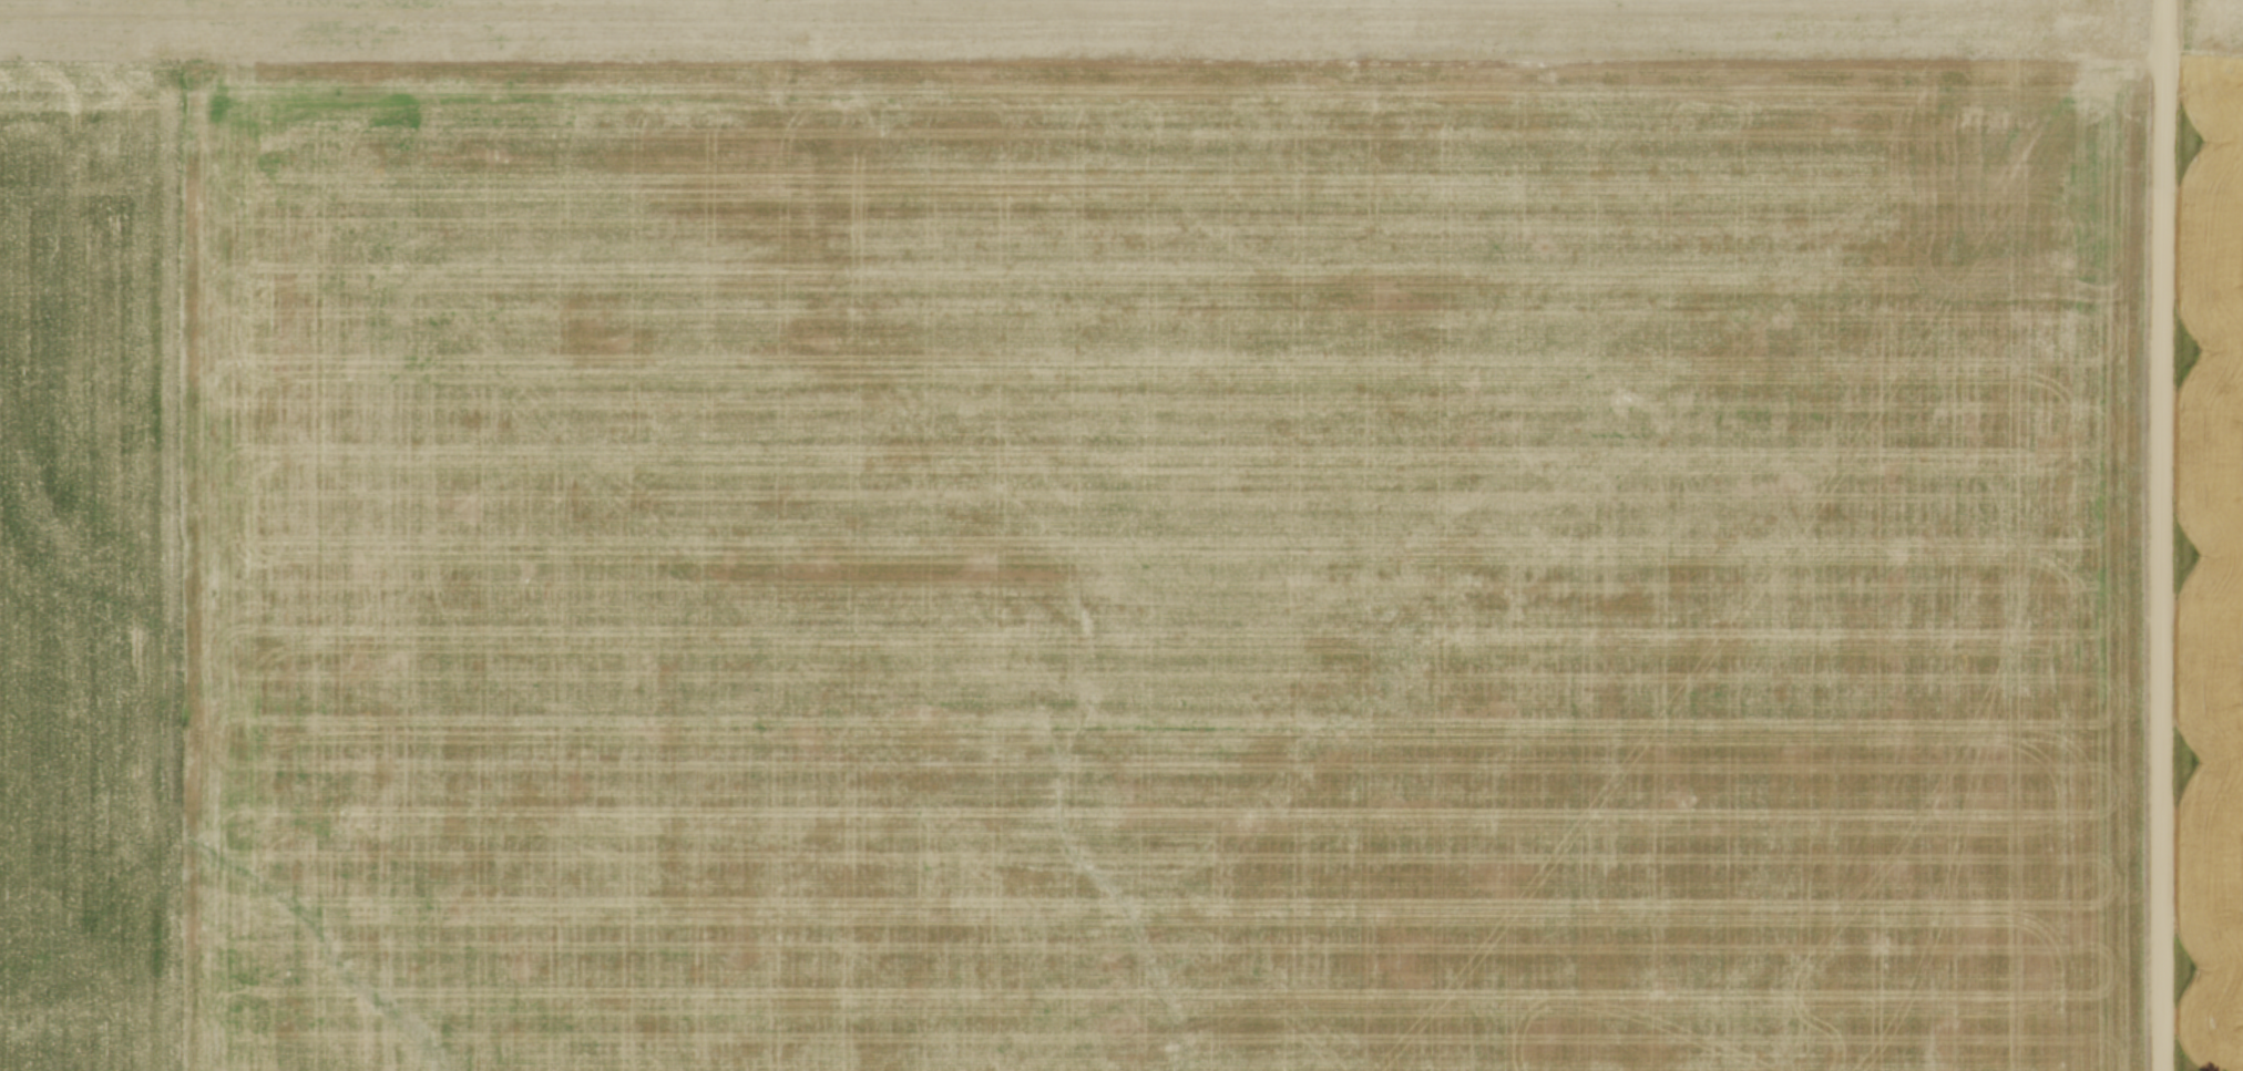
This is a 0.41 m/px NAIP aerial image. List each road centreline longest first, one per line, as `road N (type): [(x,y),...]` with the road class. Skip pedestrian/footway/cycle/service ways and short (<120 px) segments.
road 1 (residential): [(2163,1070),(2166,0)]

